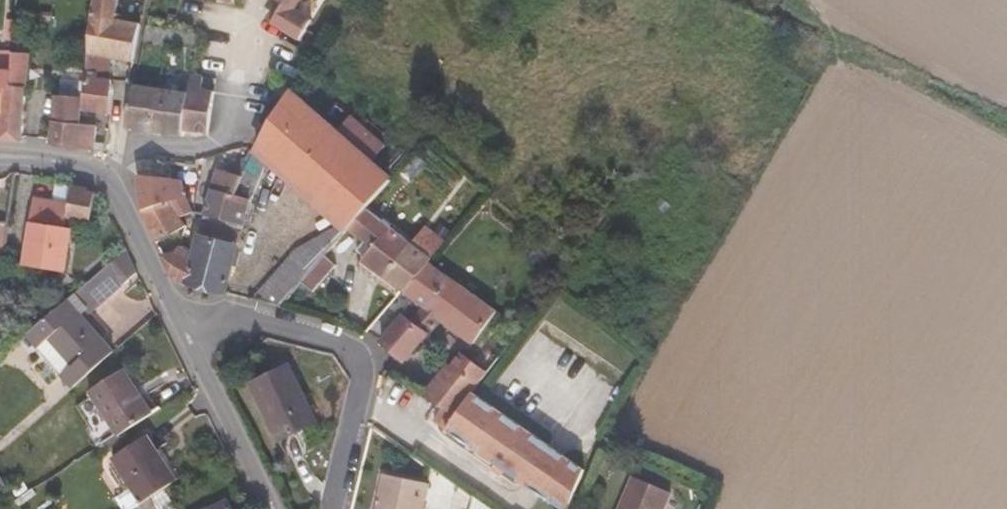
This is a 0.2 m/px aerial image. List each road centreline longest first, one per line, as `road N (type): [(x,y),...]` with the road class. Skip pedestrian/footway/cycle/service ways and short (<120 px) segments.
road 1 (residential): [(167,296),(321,332),(364,360),(338,508)]
road 2 (residential): [(167,296),(96,169),(0,155)]
road 3 (residential): [(273,508),(167,296)]

